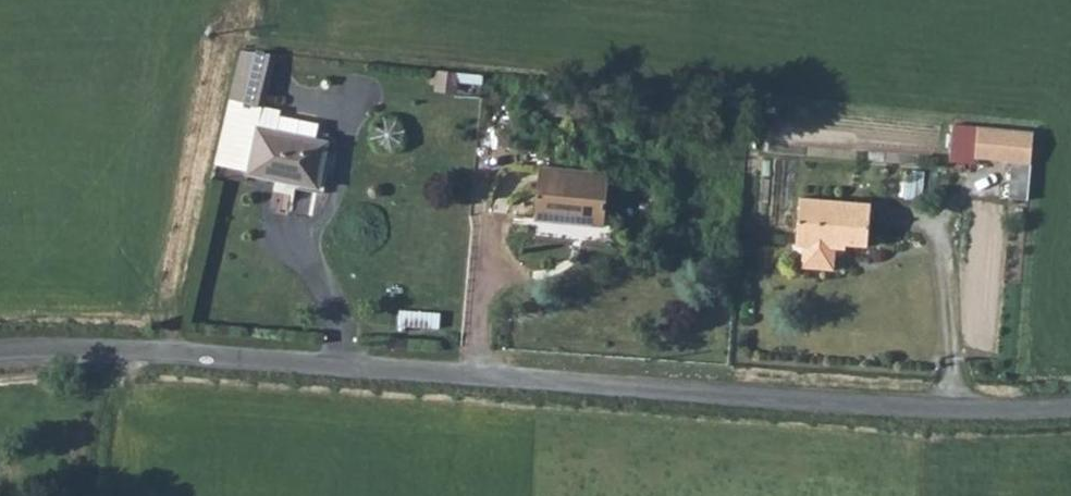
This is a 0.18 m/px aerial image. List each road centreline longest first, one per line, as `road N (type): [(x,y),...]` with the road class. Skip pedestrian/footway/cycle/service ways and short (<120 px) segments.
road 1 (unclassified): [(1070,406),(947,409),(0,350)]
road 2 (track): [(154,357),(243,0)]

